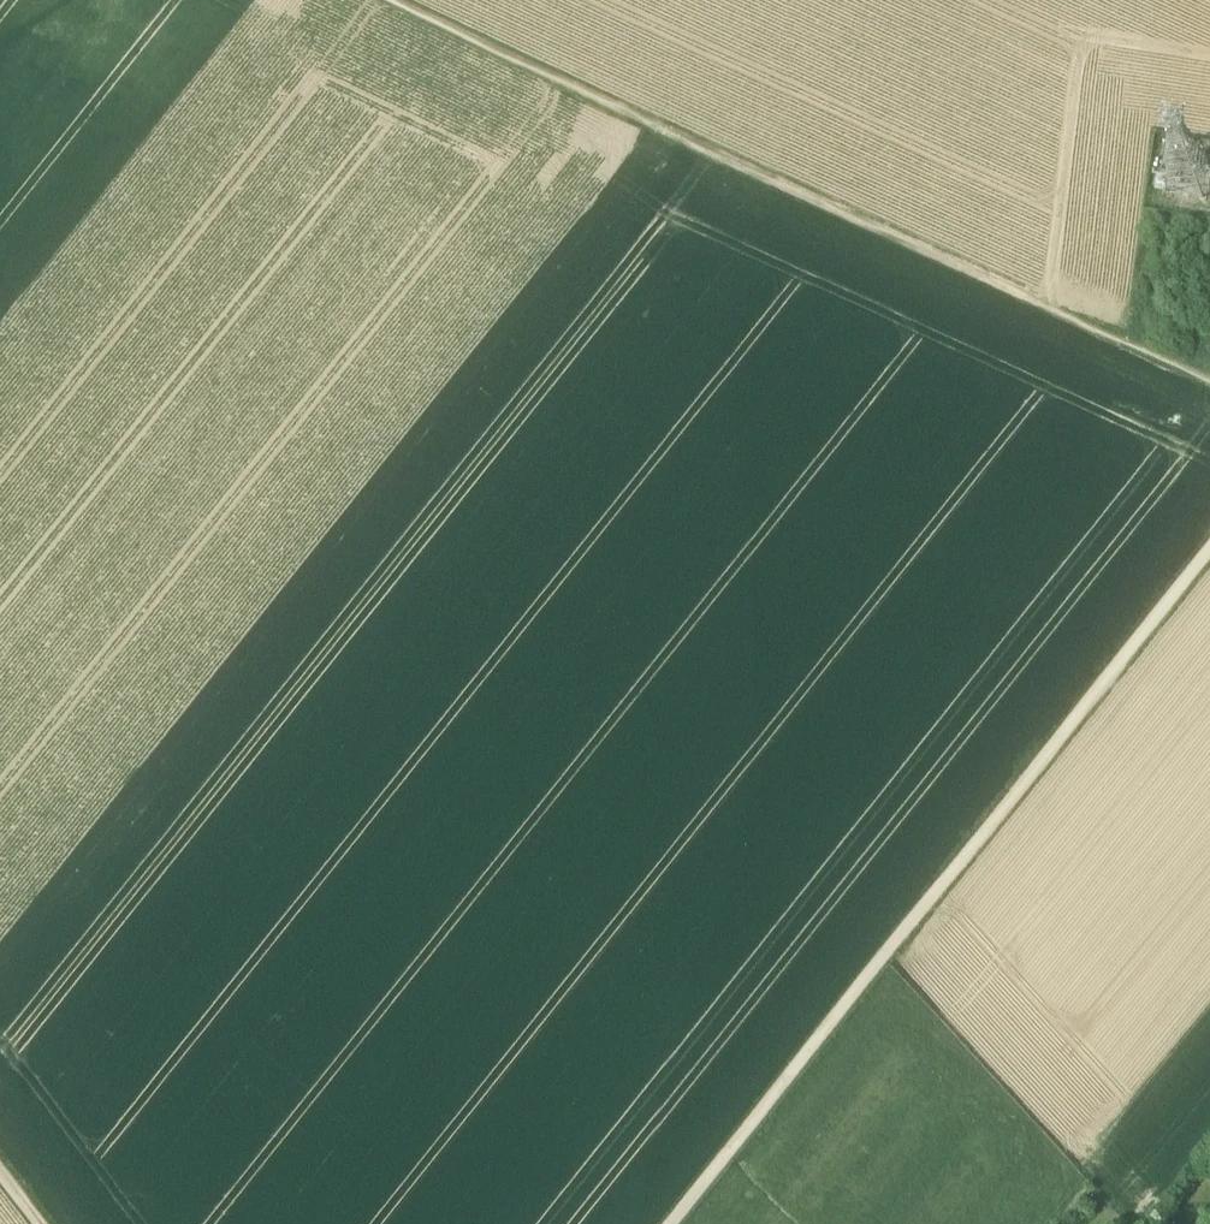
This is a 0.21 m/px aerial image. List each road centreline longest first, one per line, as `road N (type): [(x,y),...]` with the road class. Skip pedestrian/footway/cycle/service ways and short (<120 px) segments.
road 1 (track): [(383,0),(1209,383)]
road 2 (track): [(1209,549),(671,1223)]

